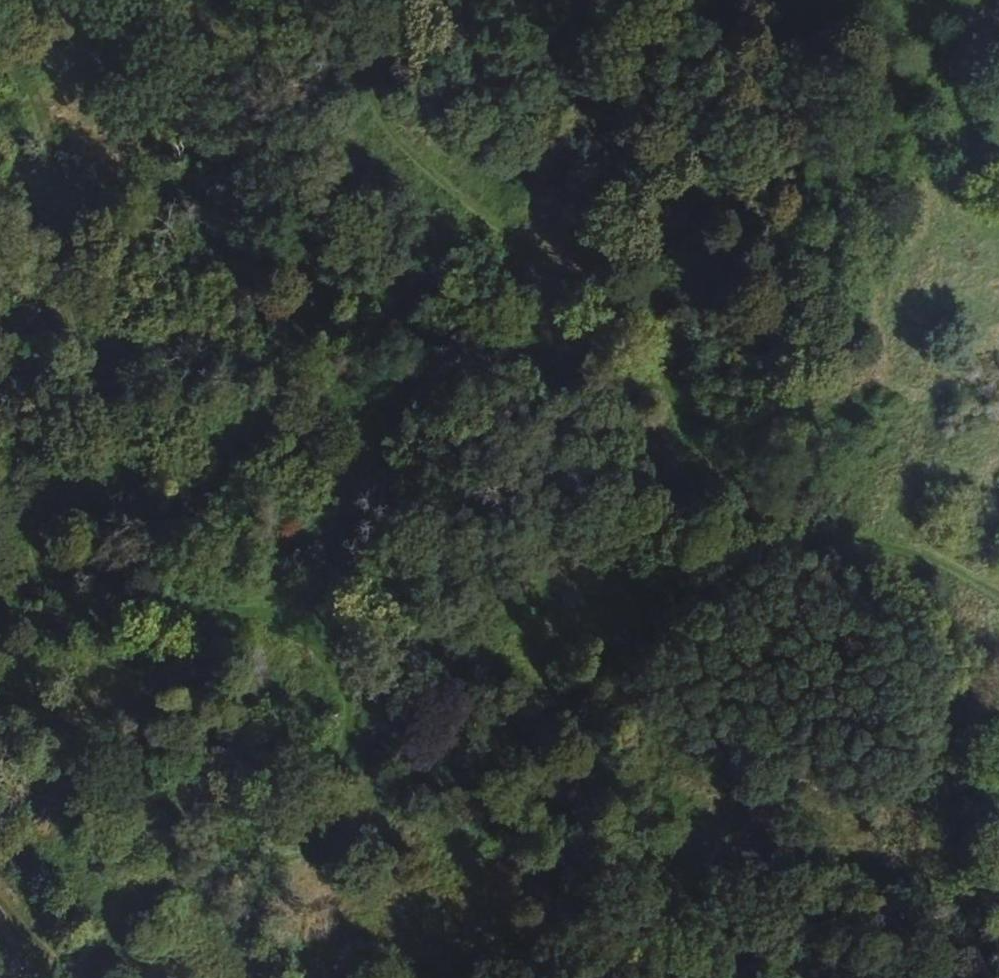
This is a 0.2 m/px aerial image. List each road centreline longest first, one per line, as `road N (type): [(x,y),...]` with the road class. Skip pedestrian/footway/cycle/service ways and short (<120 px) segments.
road 1 (track): [(998,606),(864,544),(771,522),(712,482),(667,423),(639,335),(552,245),(444,180),(337,95),(141,156),(65,236),(0,429)]
road 2 (track): [(84,977),(66,904),(91,858),(233,834),(259,797),(292,717),(295,645),(242,598),(198,572),(150,583),(121,490),(141,396),(90,353),(46,150),(54,57),(11,0)]
road 3 (track): [(998,851),(661,845),(583,868),(381,977)]
road 4 (track): [(298,0),(337,95),(560,0)]

